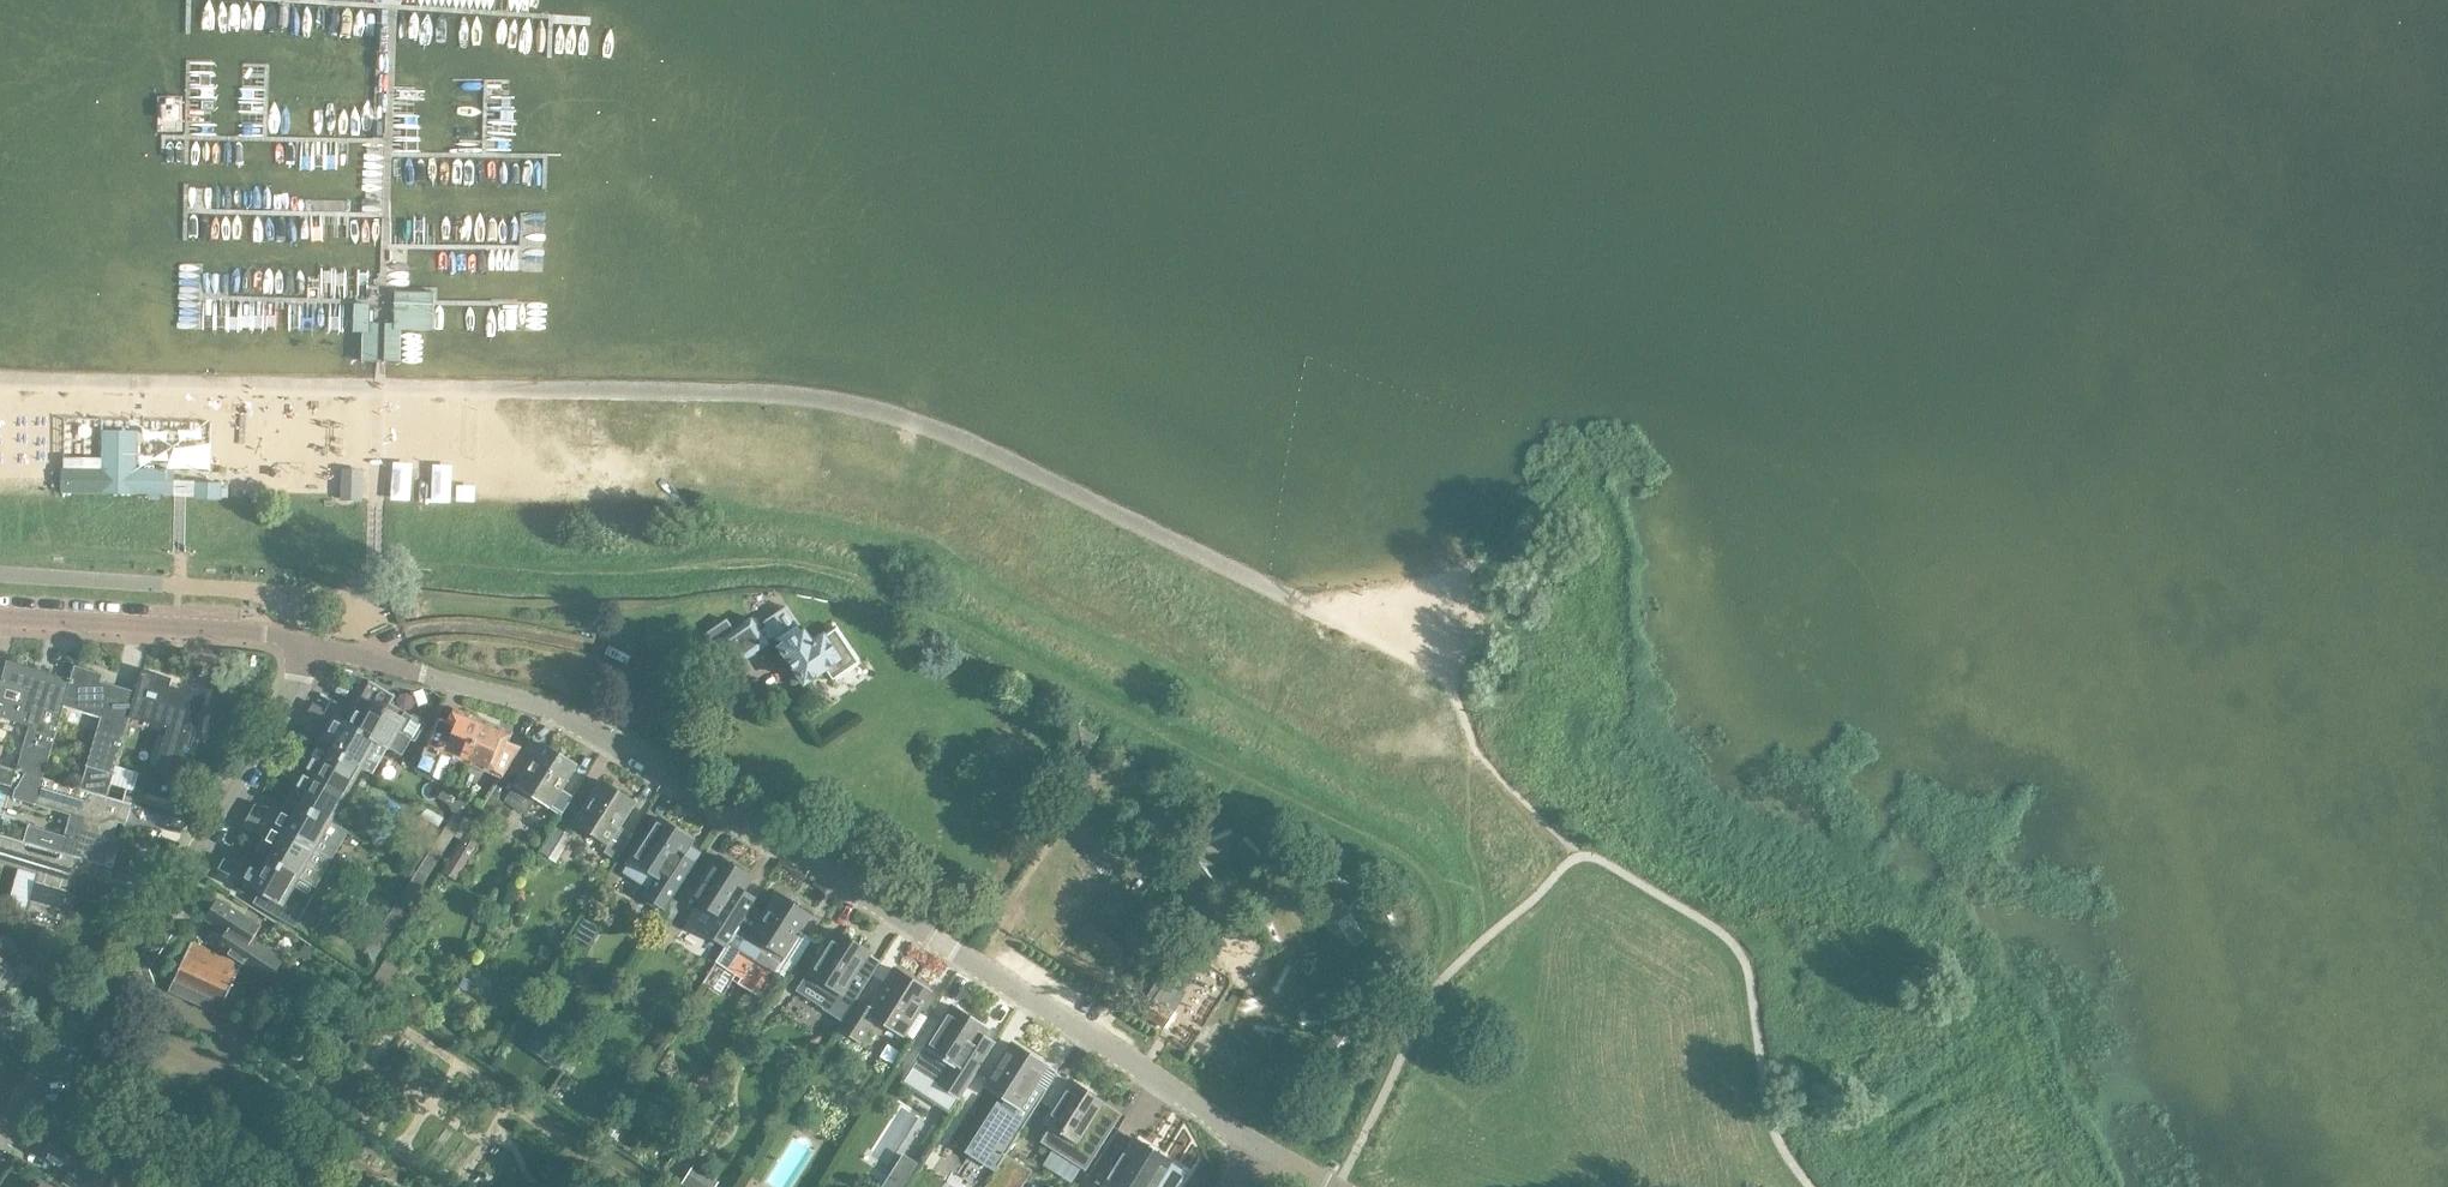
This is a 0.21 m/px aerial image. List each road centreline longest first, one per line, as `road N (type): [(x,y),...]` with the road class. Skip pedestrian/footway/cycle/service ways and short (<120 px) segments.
road 1 (residential): [(1331,1186),(646,758),(533,704),(308,643)]
road 2 (residential): [(0,1137),(193,854),(308,643)]
road 3 (residential): [(308,643),(0,617)]

